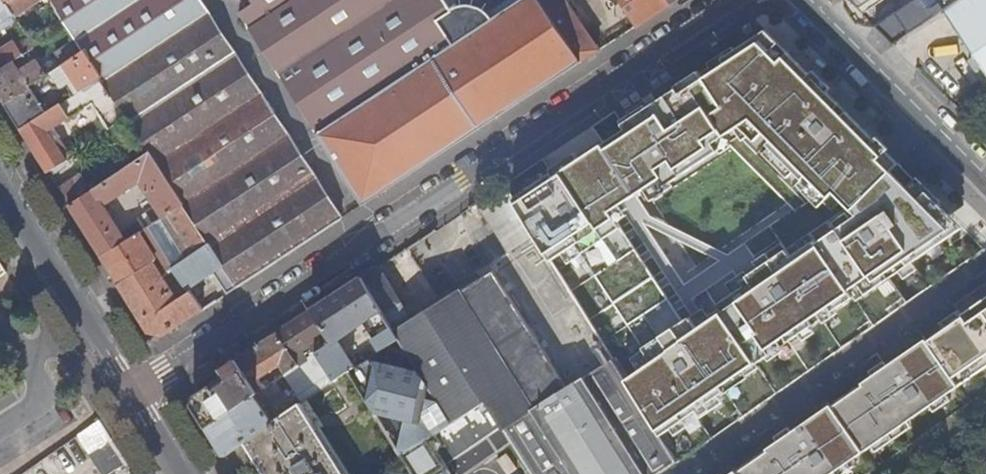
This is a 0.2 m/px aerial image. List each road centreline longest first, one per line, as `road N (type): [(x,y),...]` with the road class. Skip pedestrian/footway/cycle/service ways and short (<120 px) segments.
road 1 (residential): [(136,382),(724,0)]
road 2 (secondary): [(985,176),(803,0)]
road 3 (secondary): [(0,178),(87,311)]

